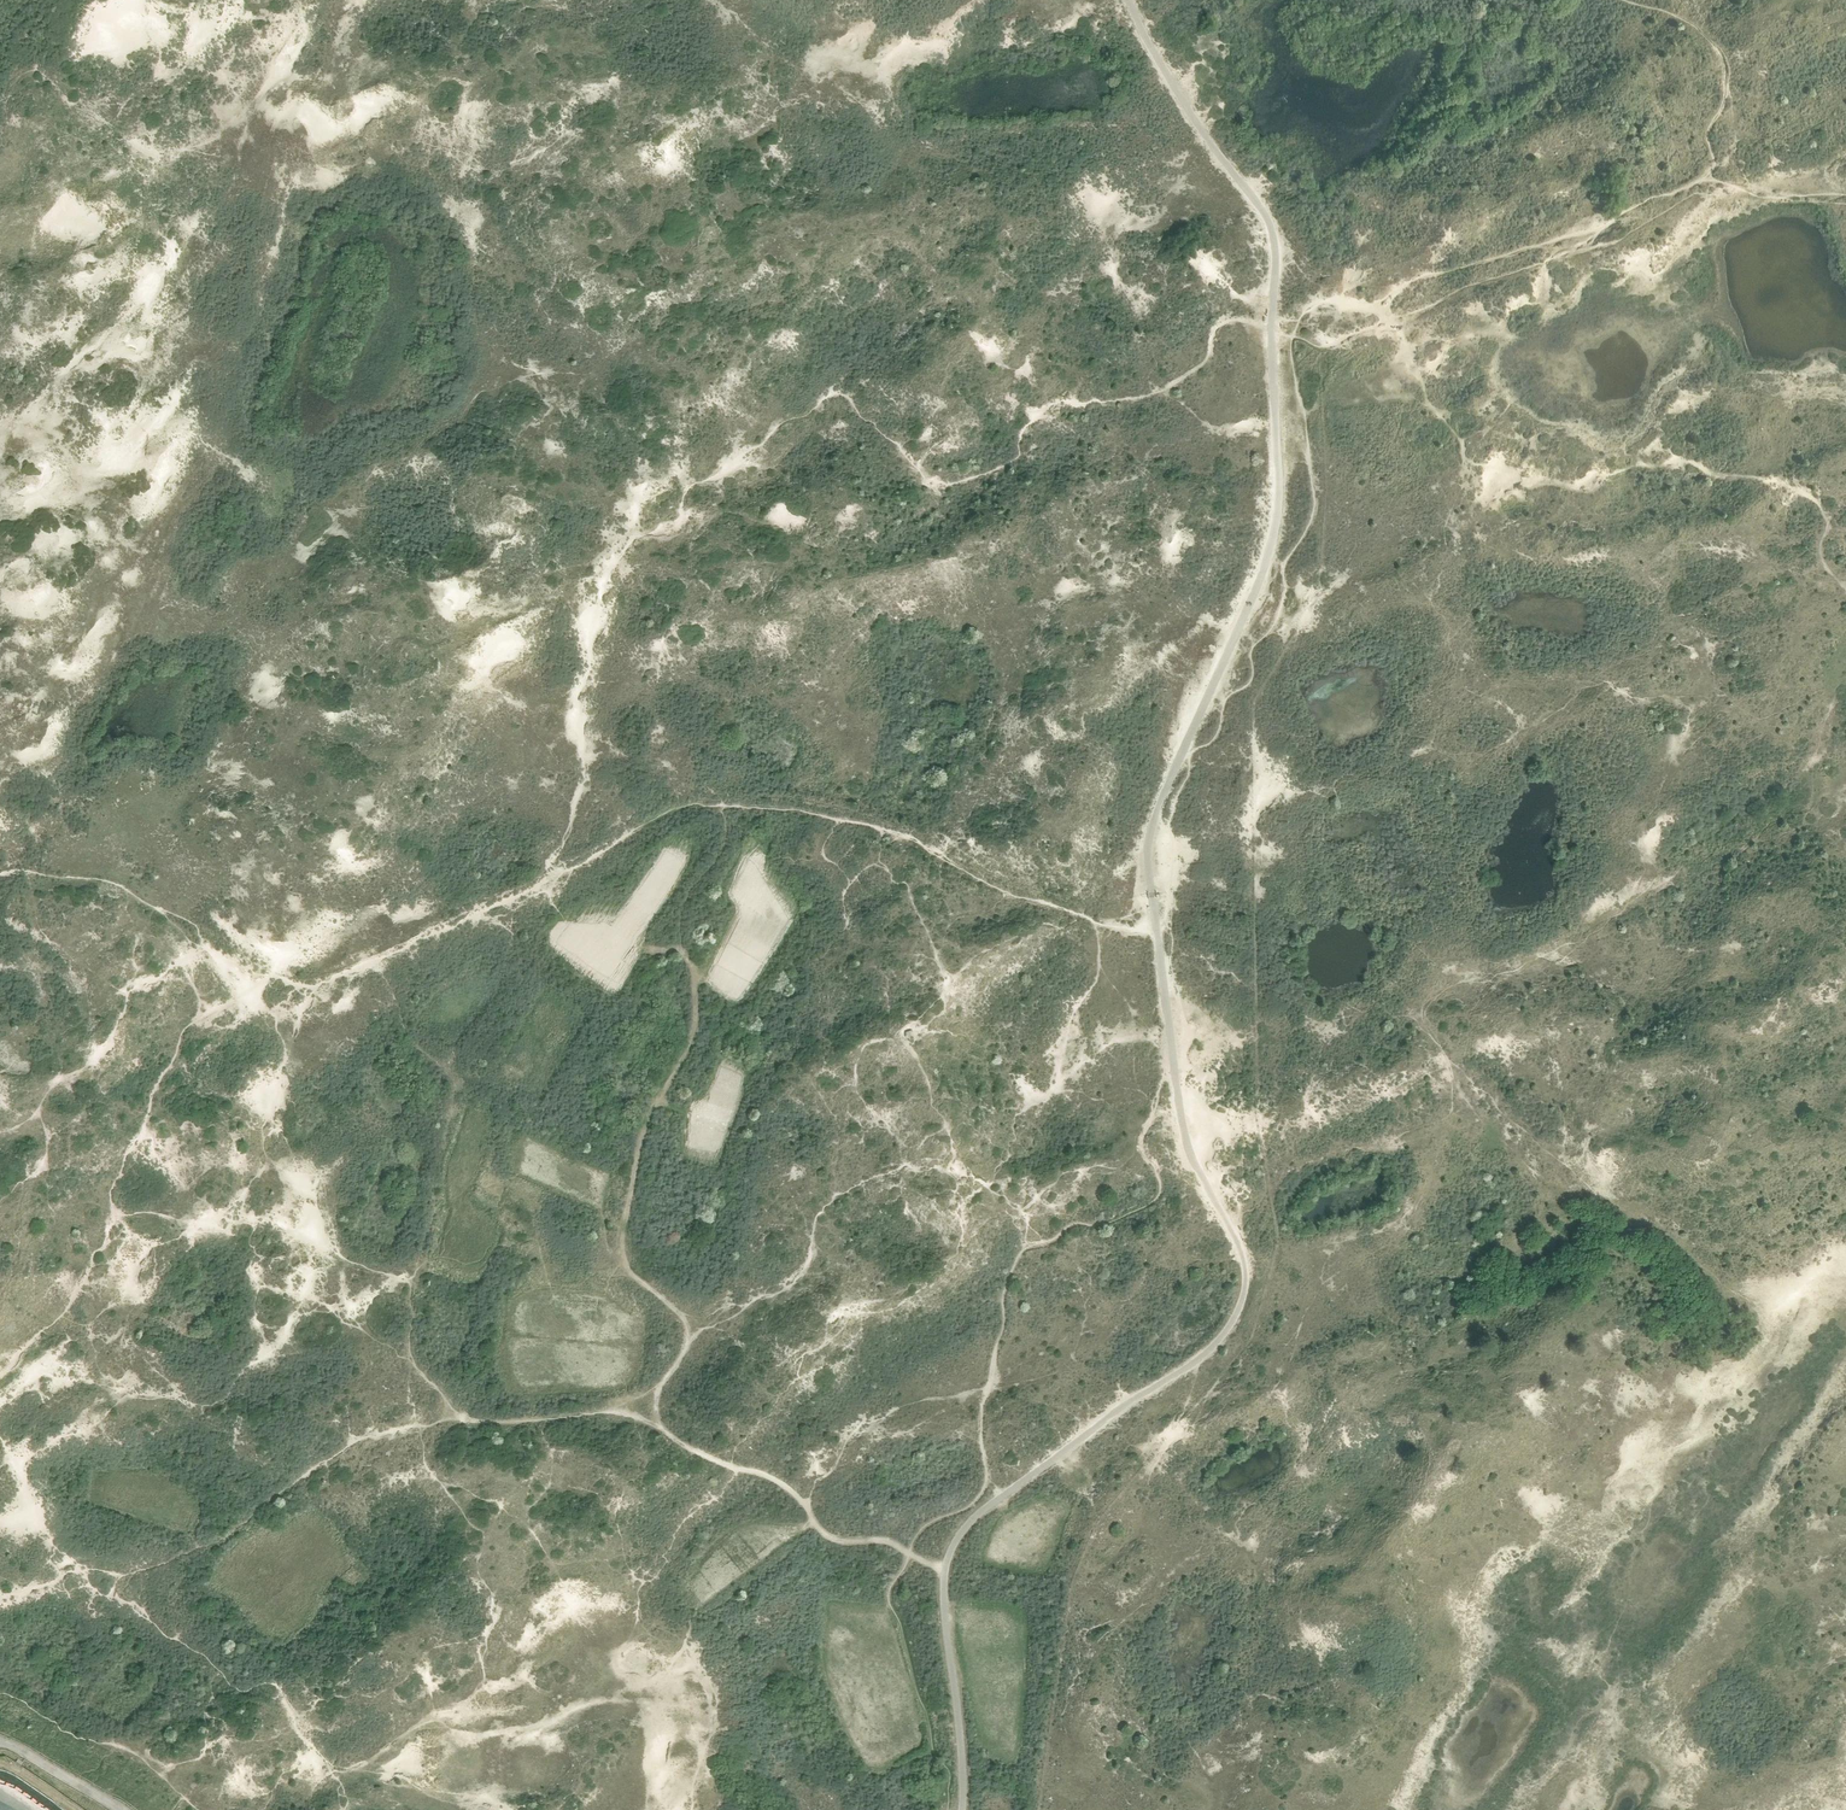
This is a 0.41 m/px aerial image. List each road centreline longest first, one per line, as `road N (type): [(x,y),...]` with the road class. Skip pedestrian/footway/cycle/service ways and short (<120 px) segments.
road 1 (track): [(122,1809),(0,1742)]

